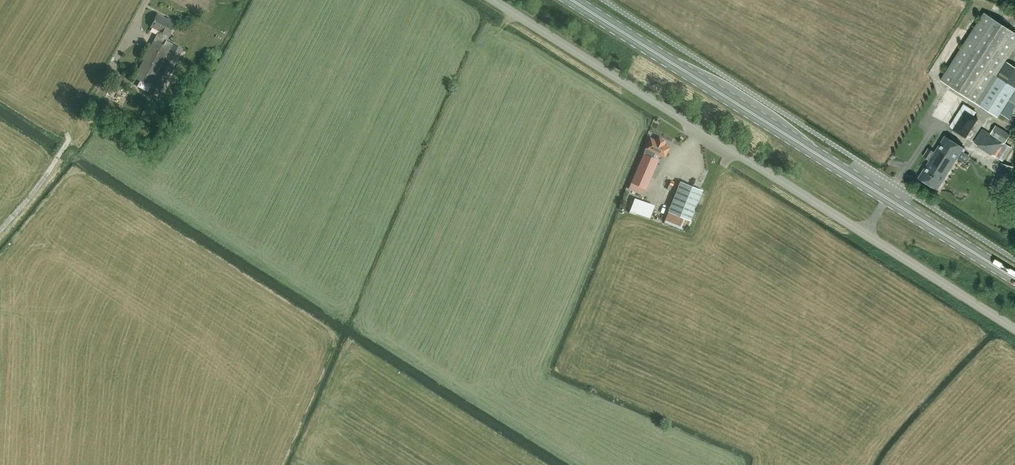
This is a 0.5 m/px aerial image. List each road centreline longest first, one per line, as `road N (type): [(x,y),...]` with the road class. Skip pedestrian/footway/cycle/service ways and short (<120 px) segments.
road 1 (unclassified): [(860,233),(491,0)]
road 2 (primary): [(886,197),(572,0)]
road 3 (unclassified): [(1014,331),(860,233)]
road 4 (primary): [(1014,281),(886,197)]

